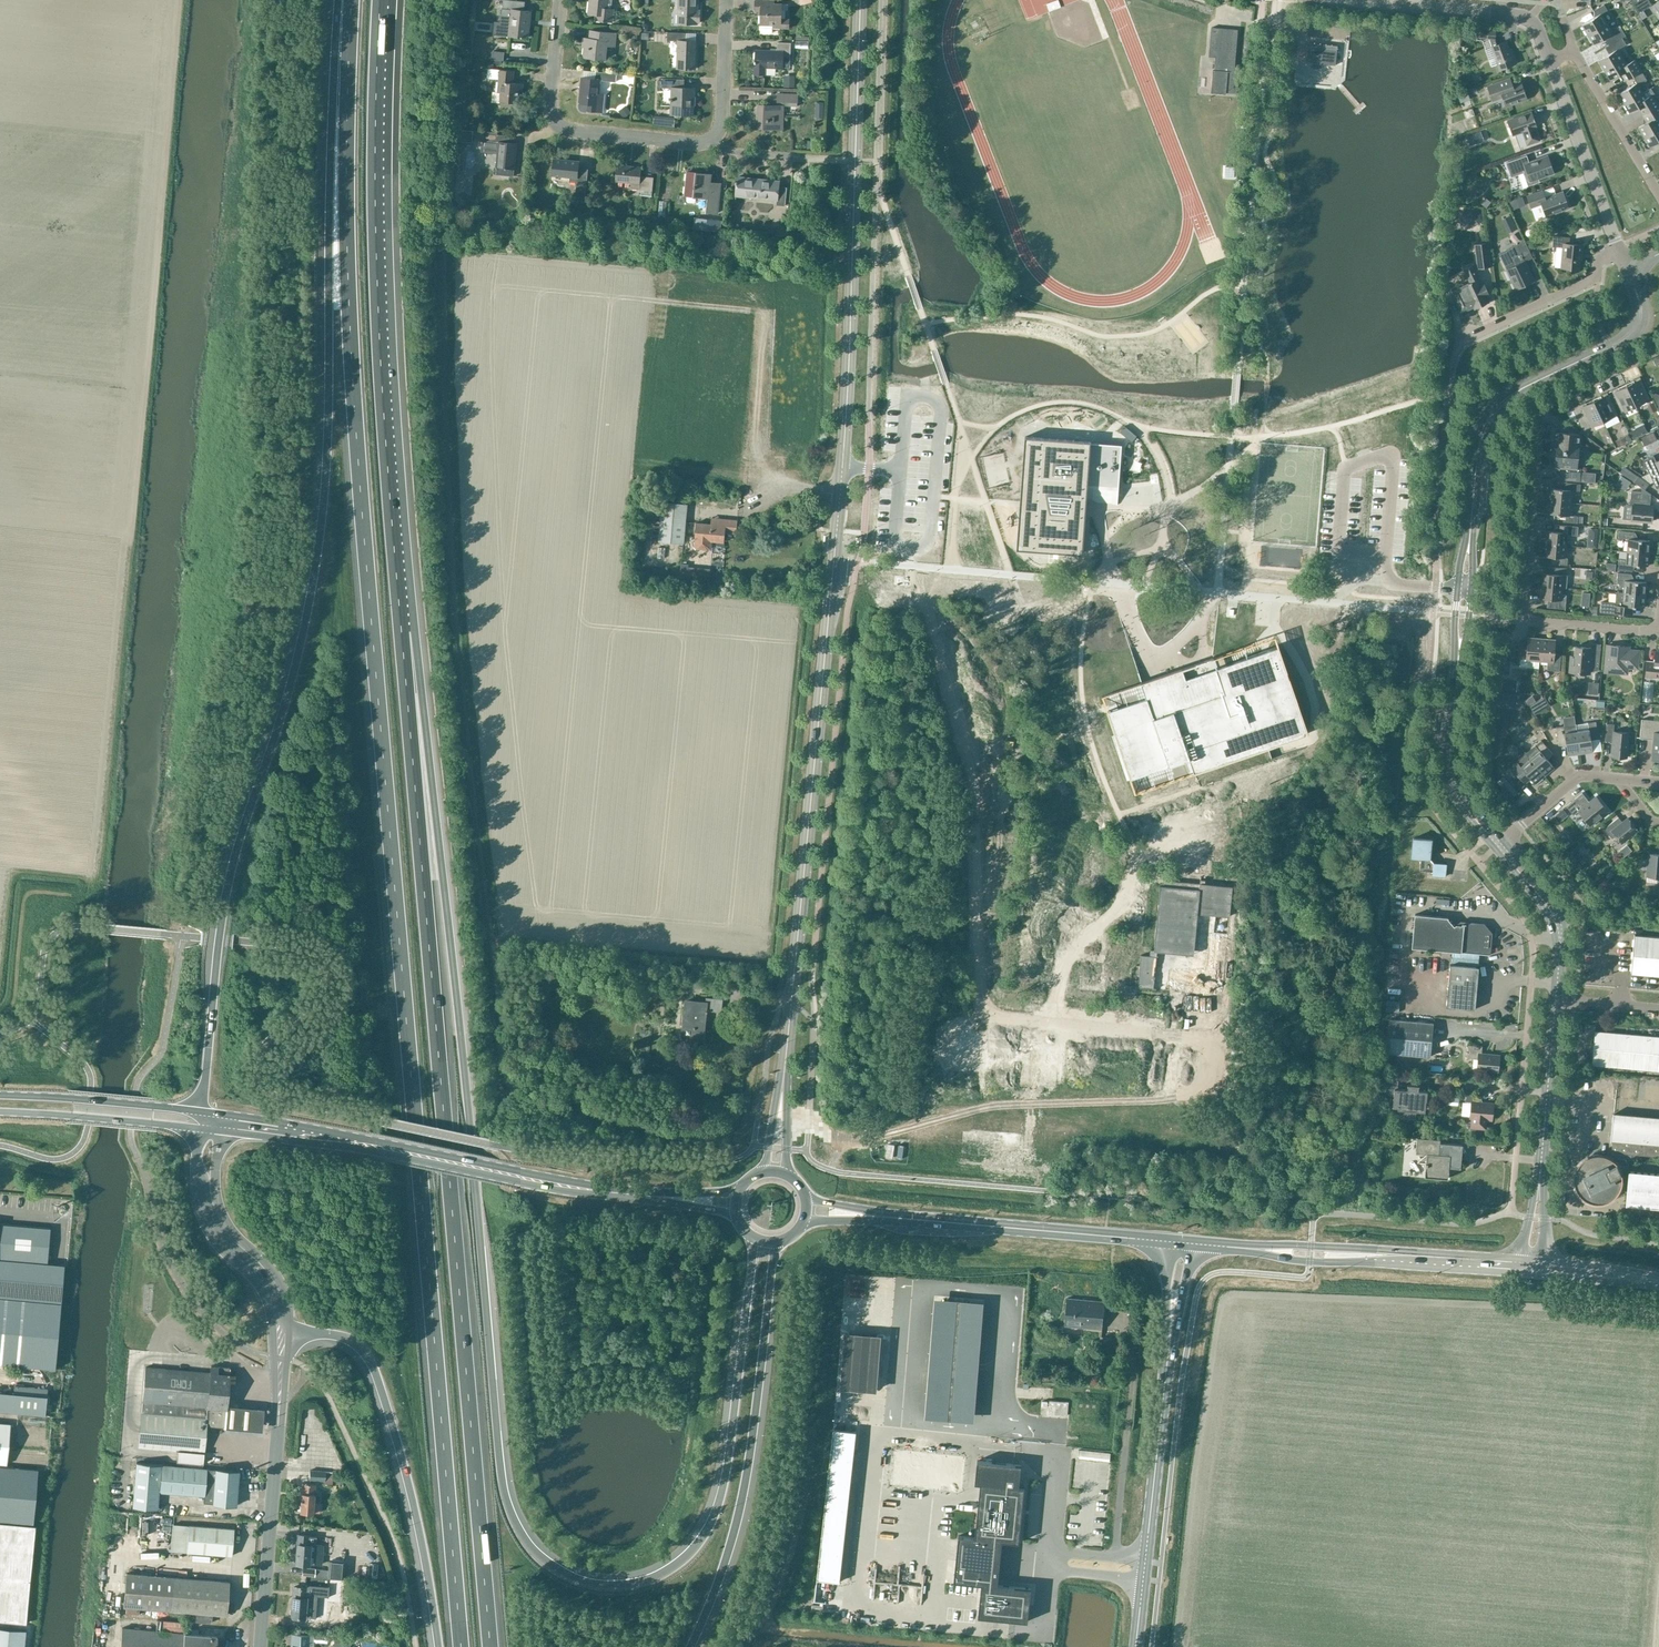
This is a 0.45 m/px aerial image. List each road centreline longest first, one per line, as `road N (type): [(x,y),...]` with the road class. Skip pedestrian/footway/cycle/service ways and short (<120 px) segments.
road 1 (motorway): [(353,0),(346,183),(357,437),(461,1646)]
road 2 (motorway): [(755,1238),(725,1479),(704,1536),(682,1560),(642,1580),(600,1584),(556,1568),(517,1526),(503,1486),(417,656),(399,611)]
road 3 (motorway): [(338,0),(328,414),(315,572),(287,697),(226,893),(201,1110)]
road 4 (tertiary): [(784,1075),(842,470),(860,0)]
road 5 (motorway): [(491,1646),(399,611)]
road 6 (unclassified): [(1173,1035),(1000,1018),(979,1001),(973,772),(908,566)]
road 7 (motorway): [(399,611),(377,231),(381,0)]
road 8 (primary): [(742,1186),(652,1190),(572,1181),(201,1110)]
road 9 (primary): [(219,1131),(737,1217)]
road 10 (residential): [(1658,633),(1524,622),(1543,403),(1658,348)]
road 11 (motorway): [(689,1646),(746,1483),(776,1242)]
road 12 (motorway): [(289,1333),(343,1337),(370,1362),(422,1540),(439,1646)]
road 13 (tertiary): [(1469,537),(1488,422),(1513,394),(1632,334),(1641,310),(1633,278),(1638,266)]
road 14 (residential): [(560,128),(691,146),(714,140),(722,121),(727,0)]
road 15 (primary): [(1136,1646),(1167,1360)]
road 16 (tertiary): [(1249,1249),(1310,1262),(1530,1275)]
road 17 (primary): [(1166,1242),(893,1218)]
road 18 (tertiary): [(1516,1258),(1249,1249)]
road 19 (primary): [(199,1129),(202,1215),(265,1295),(271,1332)]
road 20 (primary): [(289,1333),(274,1273),(219,1208),(219,1131)]
road 21 (unclassified): [(277,1429),(260,1646)]
road 22 (tertiary): [(1498,844),(1452,779),(1460,651)]
road 23 (primary): [(201,1110),(0,1095)]
road 24 (primary): [(0,1112),(199,1129)]
road 25 (residential): [(1618,247),(1550,60)]
road 26 (residential): [(1460,341),(1587,282),(1598,260),(1618,247)]
road 27 (tertiary): [(1539,1182),(1556,1001)]
road 28 (tertiary): [(1556,1001),(1556,918),(1498,844)]
road 29 (residential): [(1550,60),(1530,16),(1402,5)]
road 30 (residential): [(1574,52),(1658,196)]
road 31 (unclassified): [(1235,1037),(1234,1082),(1171,1080),(1173,1035)]
road 32 (residential): [(1625,780),(1578,777),(1498,844)]
road 33 (residential): [(561,0),(550,103),(560,128)]
road 34 (tertiary): [(1530,1275),(1658,1285)]

